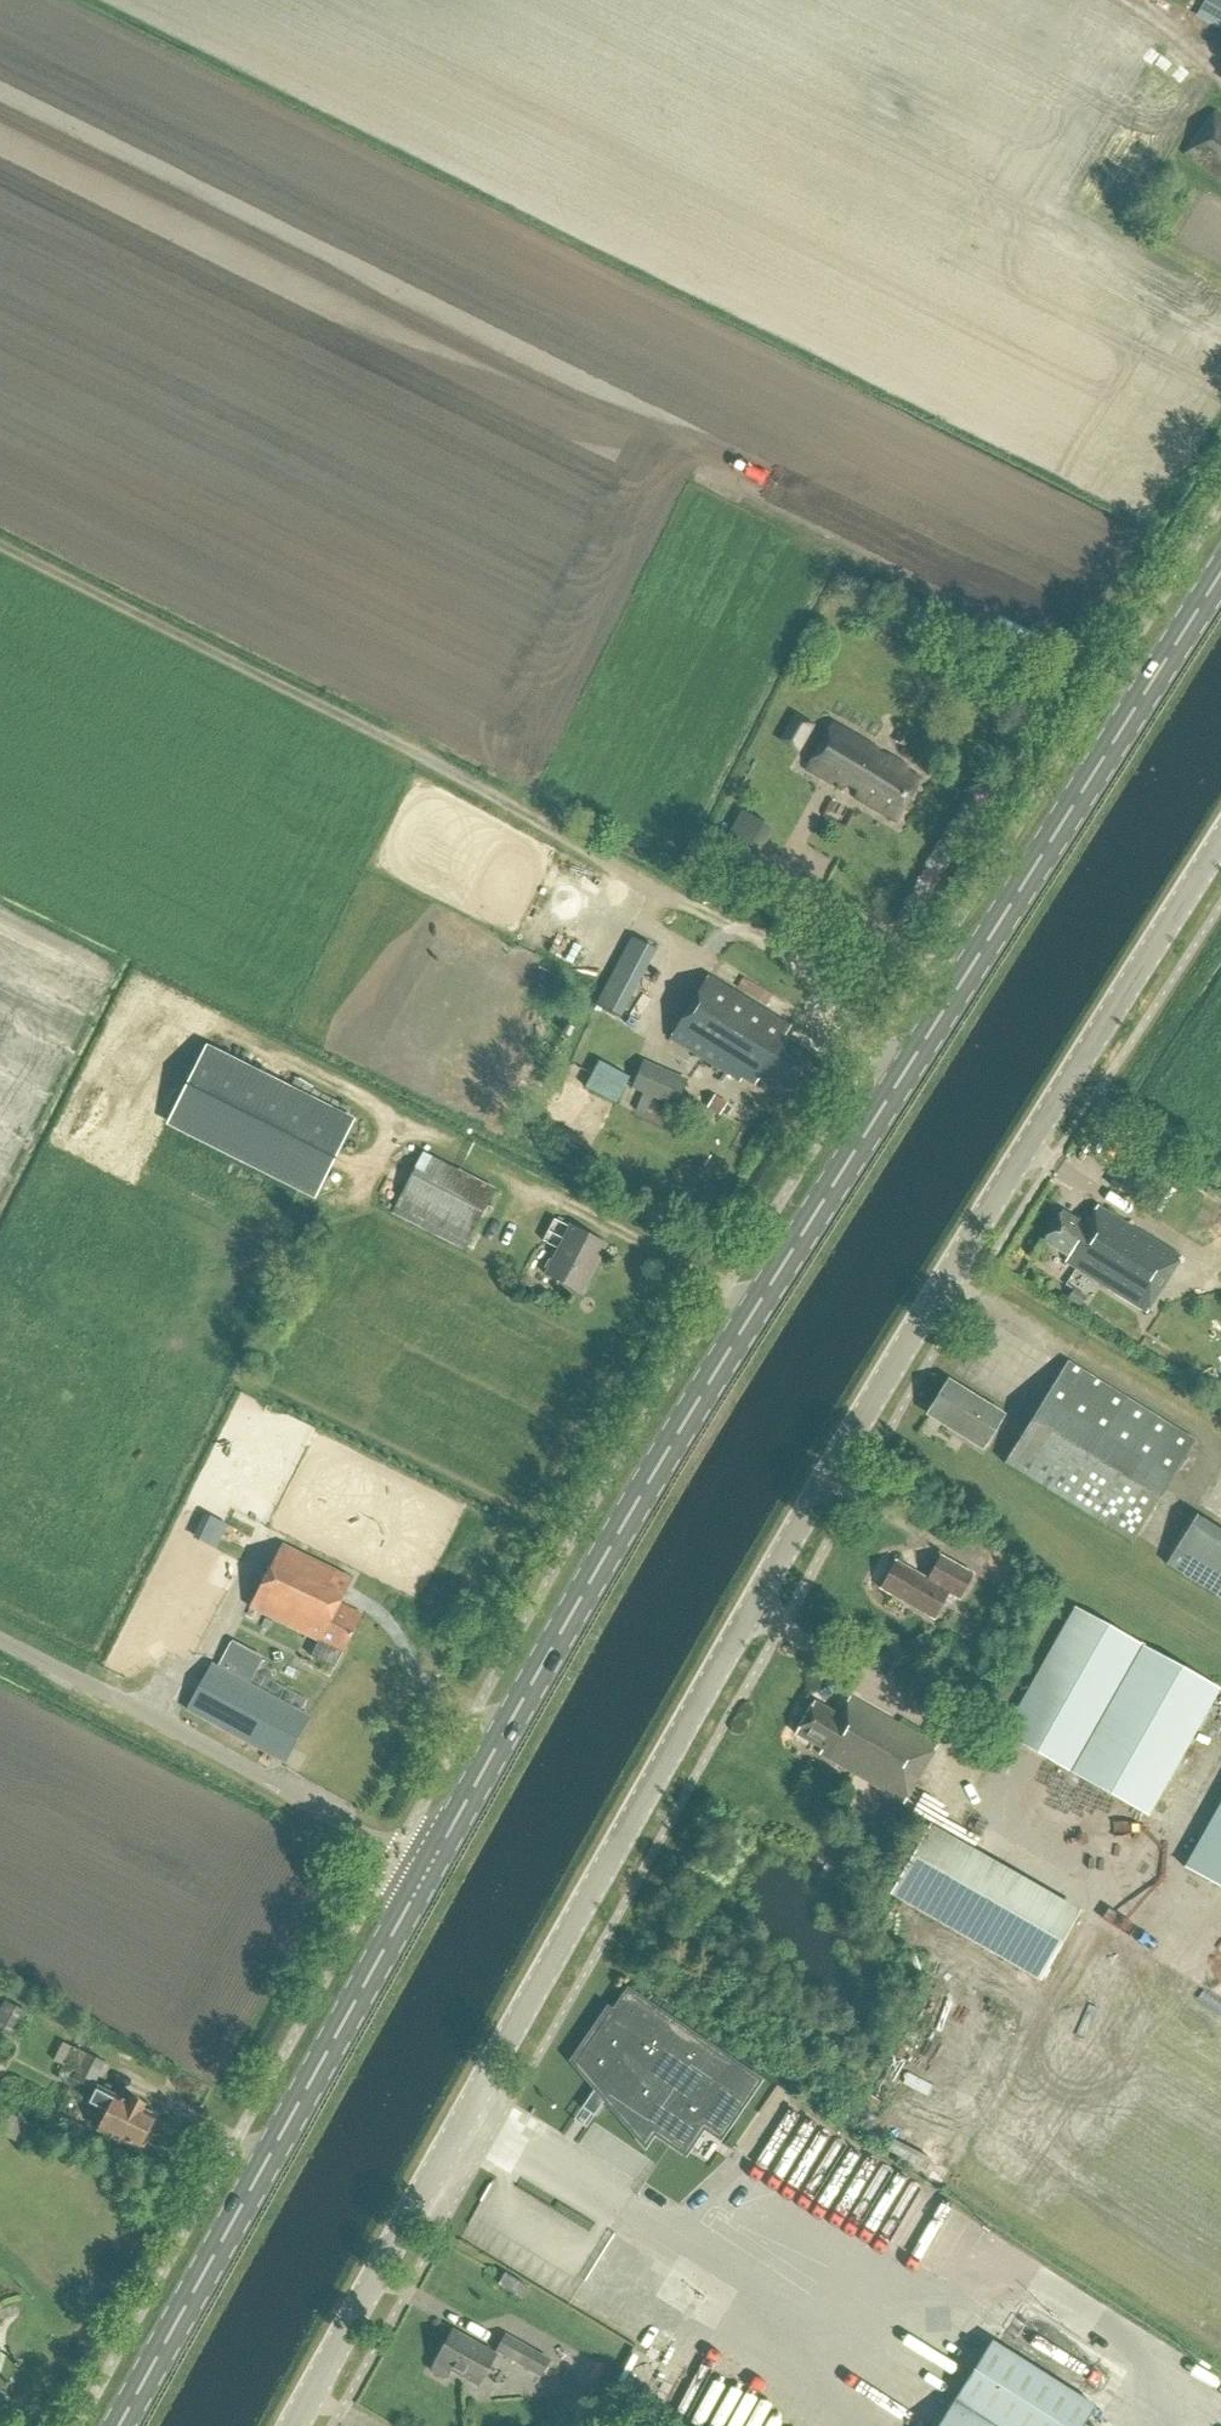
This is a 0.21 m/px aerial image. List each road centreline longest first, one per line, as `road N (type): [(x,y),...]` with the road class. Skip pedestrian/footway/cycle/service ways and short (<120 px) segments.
road 1 (unclassified): [(294,2425),(793,1534),(1220,839)]
road 2 (primary): [(431,1865),(666,1460),(1220,576)]
road 3 (primary): [(122,2425),(431,1865)]
road 4 (unclassified): [(431,1865),(0,1641)]

